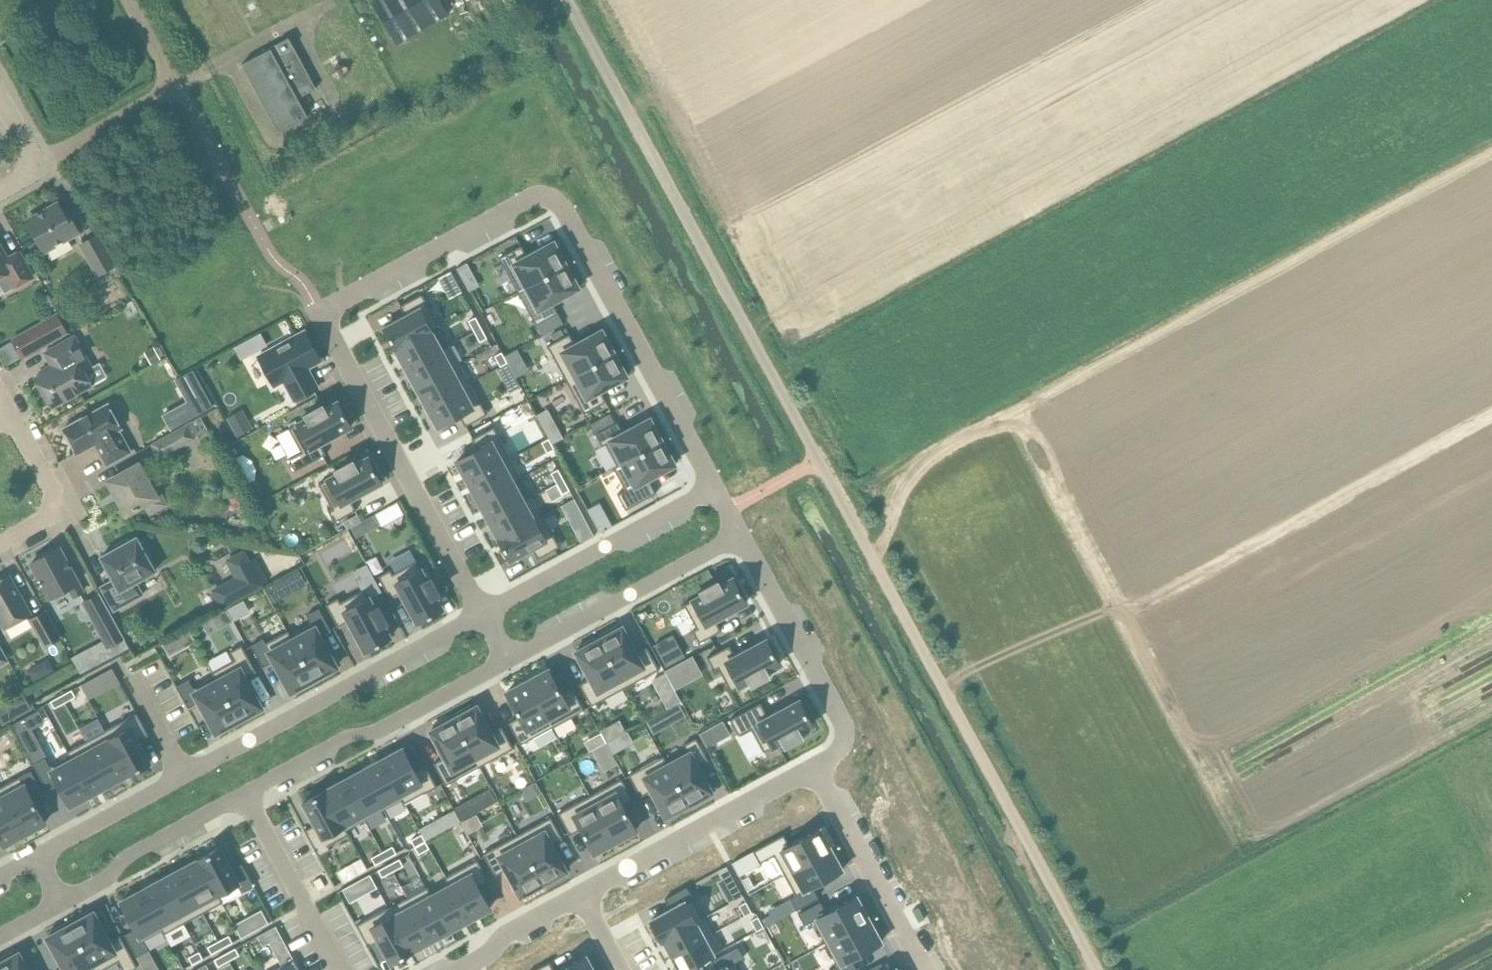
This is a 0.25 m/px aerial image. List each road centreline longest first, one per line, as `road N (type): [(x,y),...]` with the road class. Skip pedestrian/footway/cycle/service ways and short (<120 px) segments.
road 1 (unclassified): [(1098,969),(568,0)]
road 2 (residential): [(715,488),(563,206),(530,197),(320,311),(482,612)]
road 3 (residential): [(62,902),(106,879),(127,857),(508,660)]
road 4 (residential): [(482,612),(38,856)]
road 5 (residential): [(816,766),(843,742),(842,718),(741,534)]
road 6 (residential): [(580,893),(816,766)]
road 7 (residential): [(508,660),(741,534)]
road 8 (residential): [(715,488),(482,612)]
road 9 (residential): [(816,766),(925,969)]
road 10 (residential): [(0,543),(46,518),(53,492),(0,394)]
road 11 (residential): [(458,969),(580,893)]

